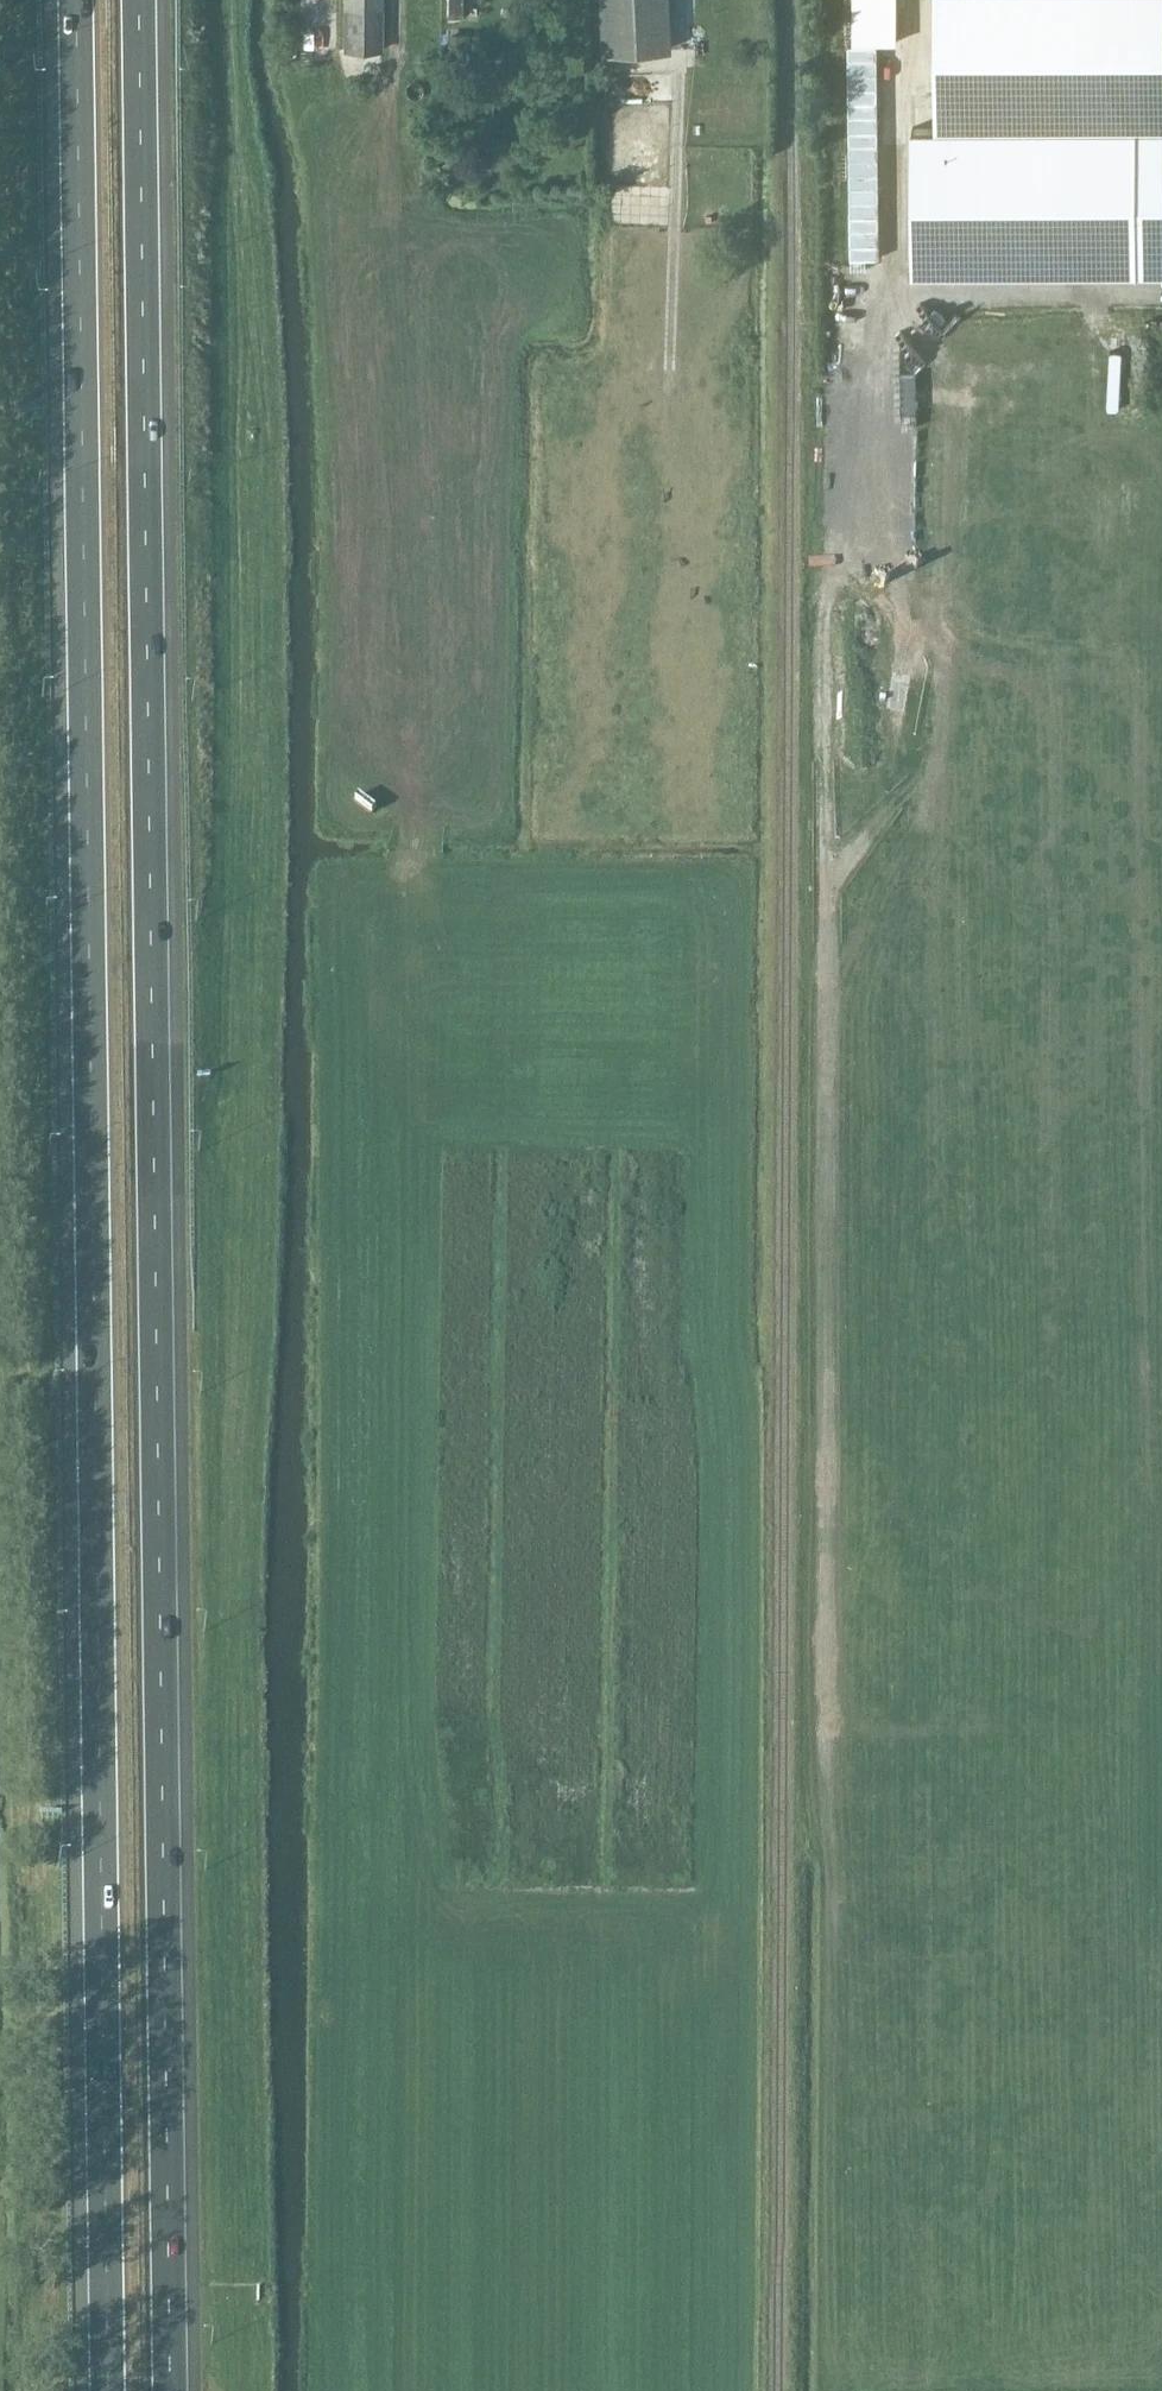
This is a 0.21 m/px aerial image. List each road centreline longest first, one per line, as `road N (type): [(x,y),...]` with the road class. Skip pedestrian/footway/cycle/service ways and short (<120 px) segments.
road 1 (motorway): [(76,0),(110,2390)]
road 2 (motorway): [(172,2390),(139,0)]

